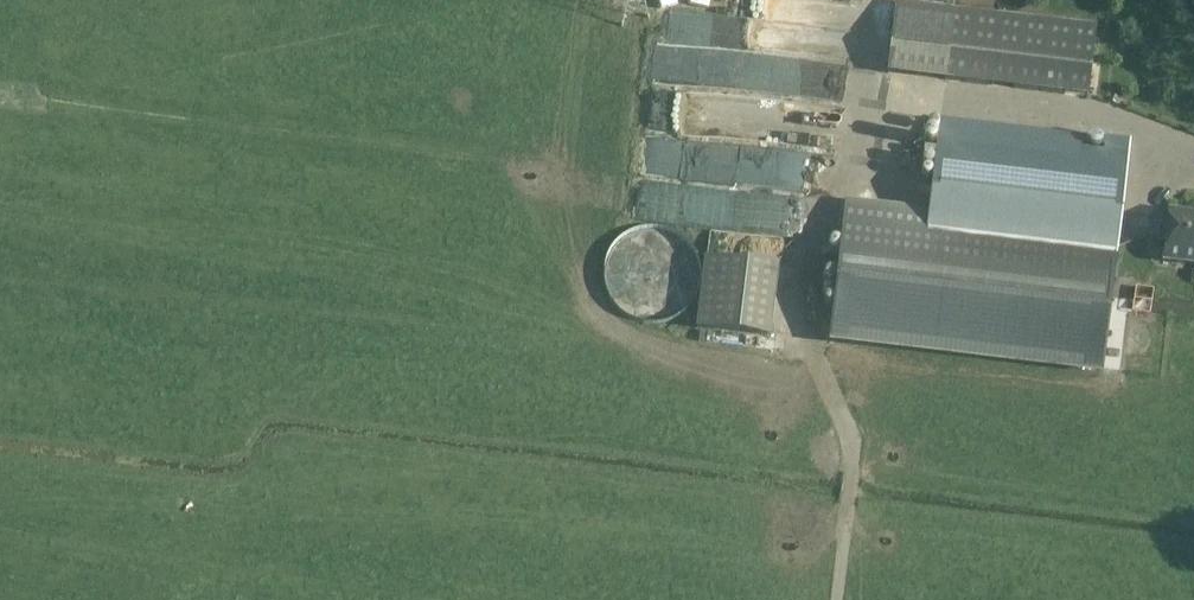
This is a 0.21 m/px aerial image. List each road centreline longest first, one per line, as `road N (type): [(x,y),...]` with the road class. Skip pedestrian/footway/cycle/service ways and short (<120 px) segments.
road 1 (track): [(836,599),(853,437),(816,341),(842,138),(868,103),(1085,120),(1193,155)]

